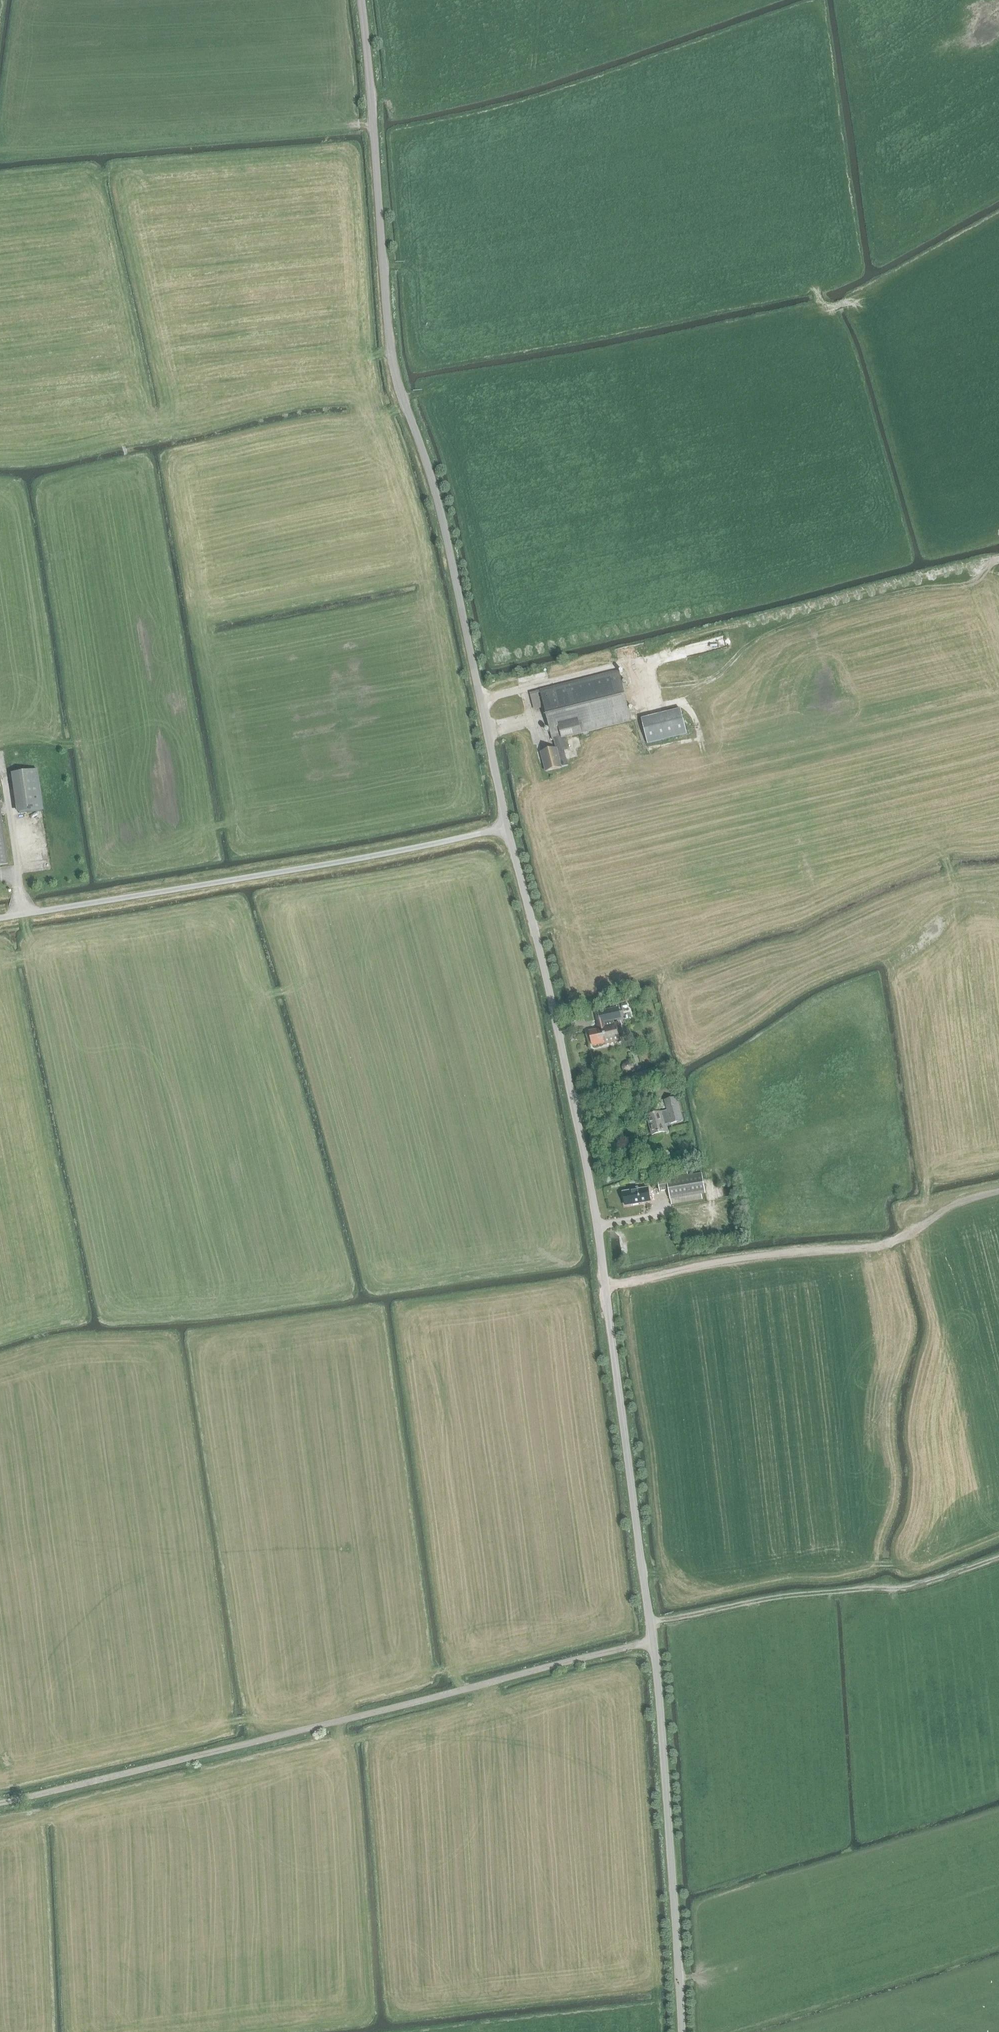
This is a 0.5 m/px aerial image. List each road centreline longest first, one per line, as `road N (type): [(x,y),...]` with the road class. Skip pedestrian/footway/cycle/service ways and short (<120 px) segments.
road 1 (unclassified): [(681,2031),(655,1659),(598,1234),(507,826)]
road 2 (unclassified): [(507,826),(440,510),(393,362),(361,0)]
road 3 (unclassified): [(507,826),(0,918)]
road 4 (track): [(605,1284),(739,1257),(888,1245),(926,1203),(998,1185)]
road 5 (track): [(658,659),(679,640),(998,558)]
road 6 (track): [(650,1621),(798,1594),(914,1587),(998,1558)]

